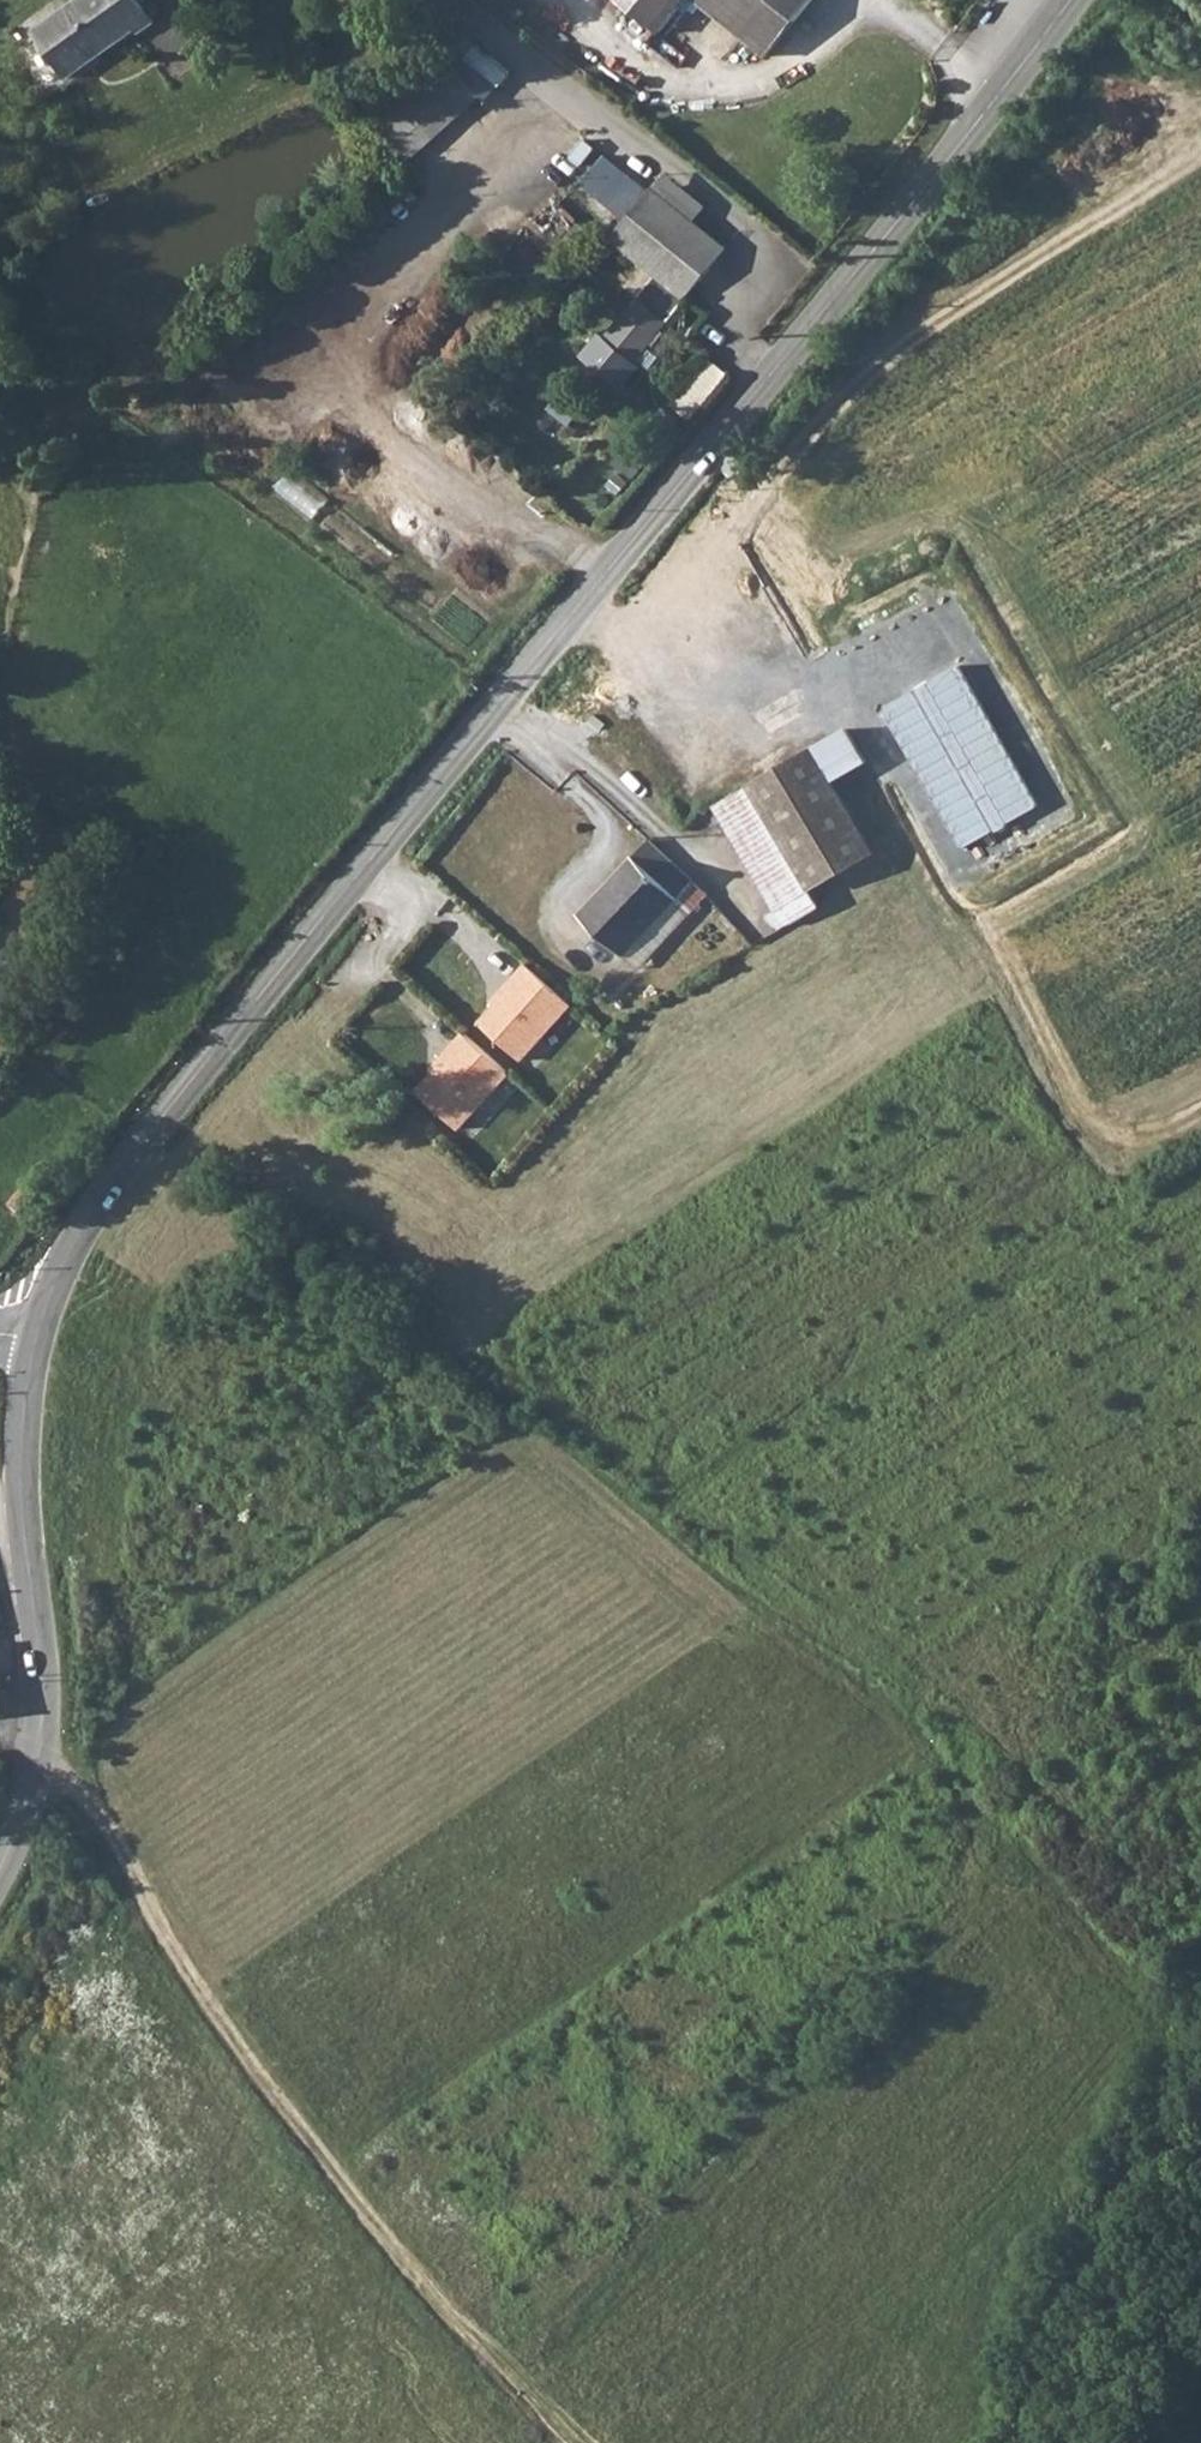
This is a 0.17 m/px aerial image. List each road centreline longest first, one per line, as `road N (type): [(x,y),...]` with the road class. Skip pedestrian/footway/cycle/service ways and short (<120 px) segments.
road 1 (tertiary): [(33,1341),(55,1272),(119,1169),(961,142),(1068,0)]
road 2 (track): [(34,1770),(79,1795),(392,2247),(549,2442)]
road 3 (tertiary): [(0,1871),(34,1770),(41,1677),(21,1451),(33,1341)]

